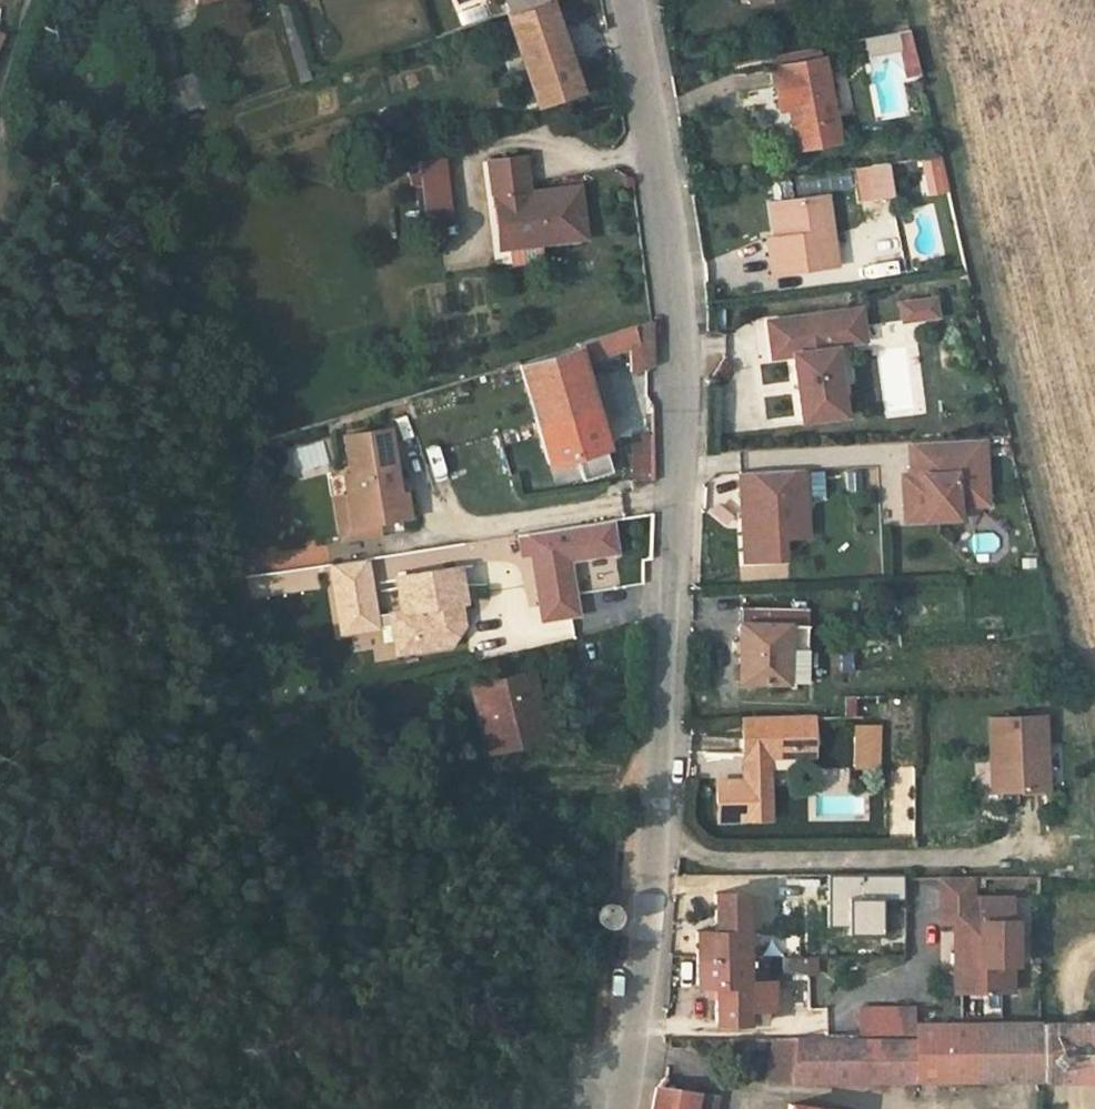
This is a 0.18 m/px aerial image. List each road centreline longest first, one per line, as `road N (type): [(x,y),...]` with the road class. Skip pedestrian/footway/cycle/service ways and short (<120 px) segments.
road 1 (unclassified): [(624,0),(679,327),(666,735),(628,1065)]
road 2 (track): [(999,1108),(991,1101),(743,1091)]

